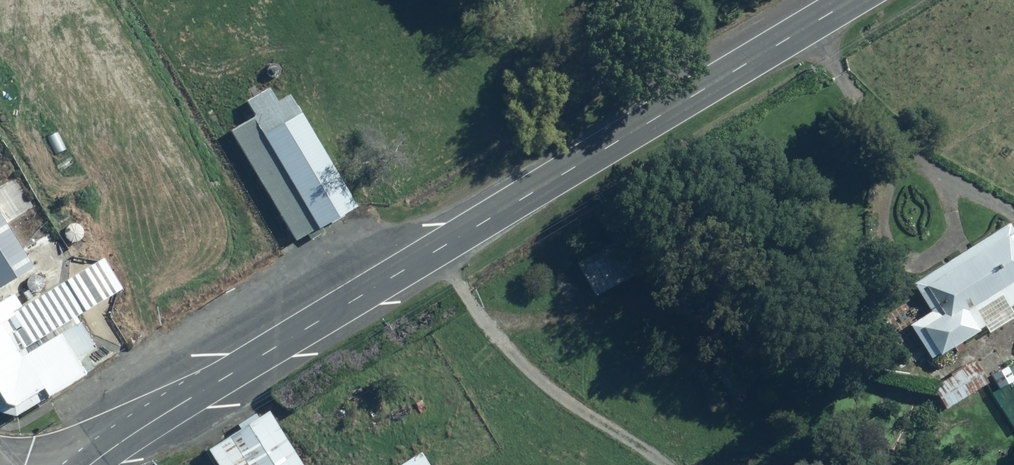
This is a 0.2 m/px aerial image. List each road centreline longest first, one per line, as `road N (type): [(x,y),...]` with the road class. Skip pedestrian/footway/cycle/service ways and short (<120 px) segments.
road 1 (secondary): [(857,0),(90,464)]

